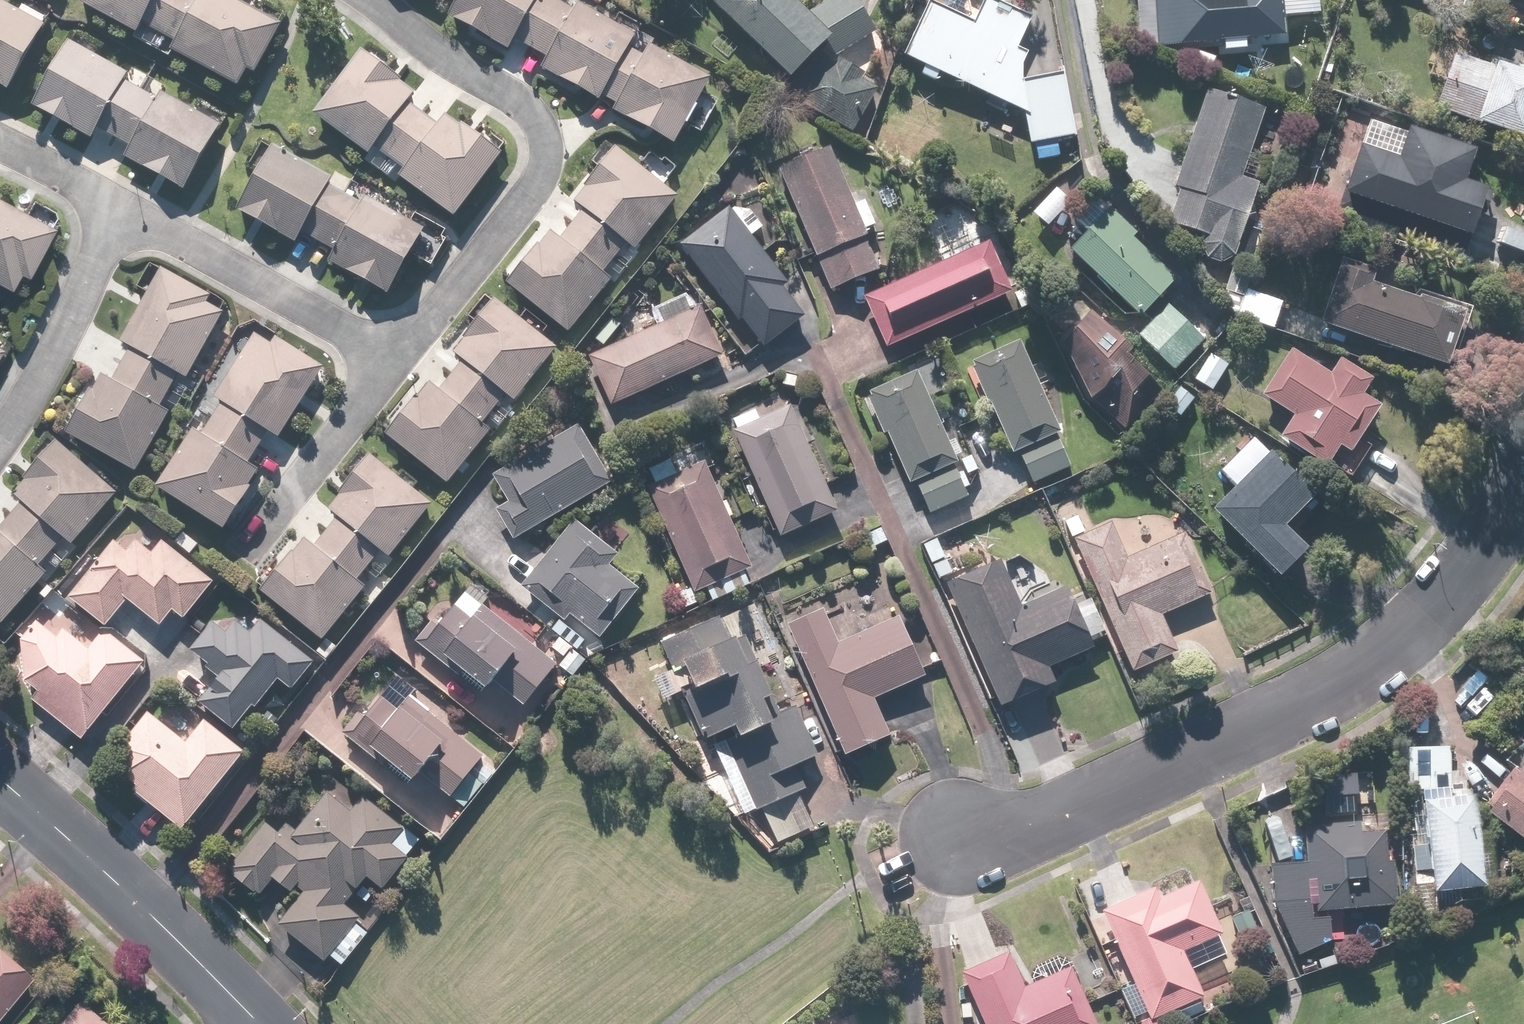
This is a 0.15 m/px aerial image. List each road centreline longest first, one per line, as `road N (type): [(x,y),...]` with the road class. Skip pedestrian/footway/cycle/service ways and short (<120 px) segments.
road 1 (residential): [(1523,465),(1503,524),(1402,648),(1341,684),(1006,834),(954,840)]
road 2 (residential): [(363,0),(537,108),(552,142),(388,375)]
road 3 (residential): [(0,784),(261,1023)]
road 4 (residential): [(388,375),(116,216)]
road 5 (residential): [(0,431),(116,216)]
road 6 (residential): [(388,375),(255,564)]
road 7 (residential): [(116,216),(0,151)]

